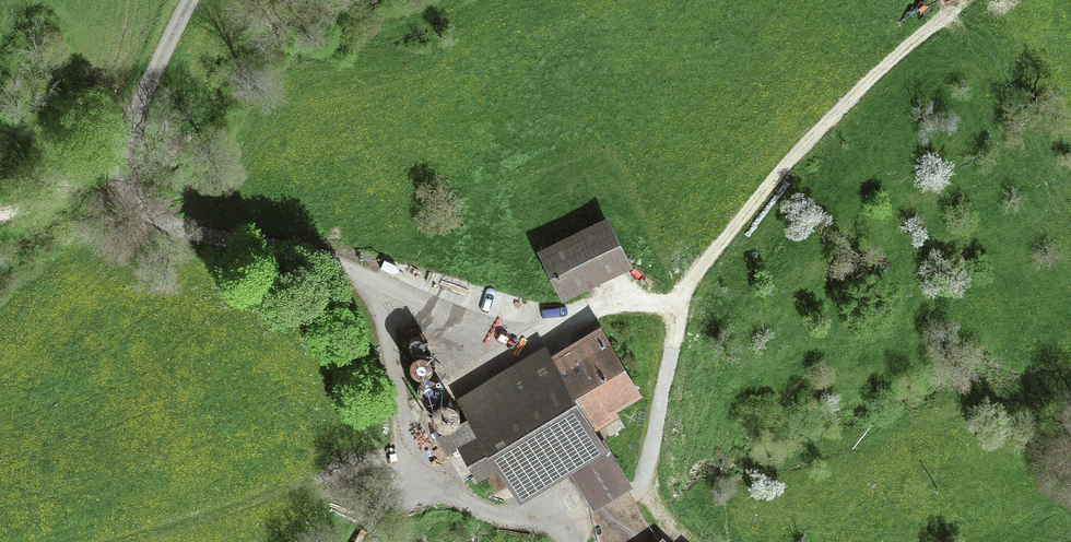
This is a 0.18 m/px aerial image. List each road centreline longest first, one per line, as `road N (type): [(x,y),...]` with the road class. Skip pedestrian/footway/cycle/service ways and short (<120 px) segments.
road 1 (track): [(949,14),(798,152),(704,264),(679,308),(643,467),(642,484),(662,517)]
road 2 (track): [(123,151),(63,193),(0,217)]
road 3 (track): [(552,330),(606,306),(679,308)]

